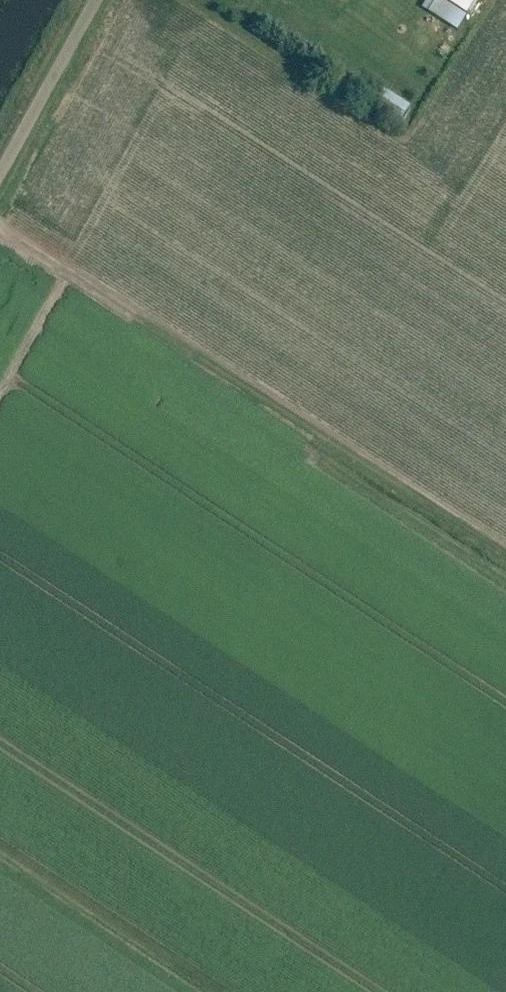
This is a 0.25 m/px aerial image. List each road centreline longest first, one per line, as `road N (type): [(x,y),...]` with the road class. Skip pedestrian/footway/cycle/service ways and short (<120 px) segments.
road 1 (unclassified): [(0,186),(102,0)]

